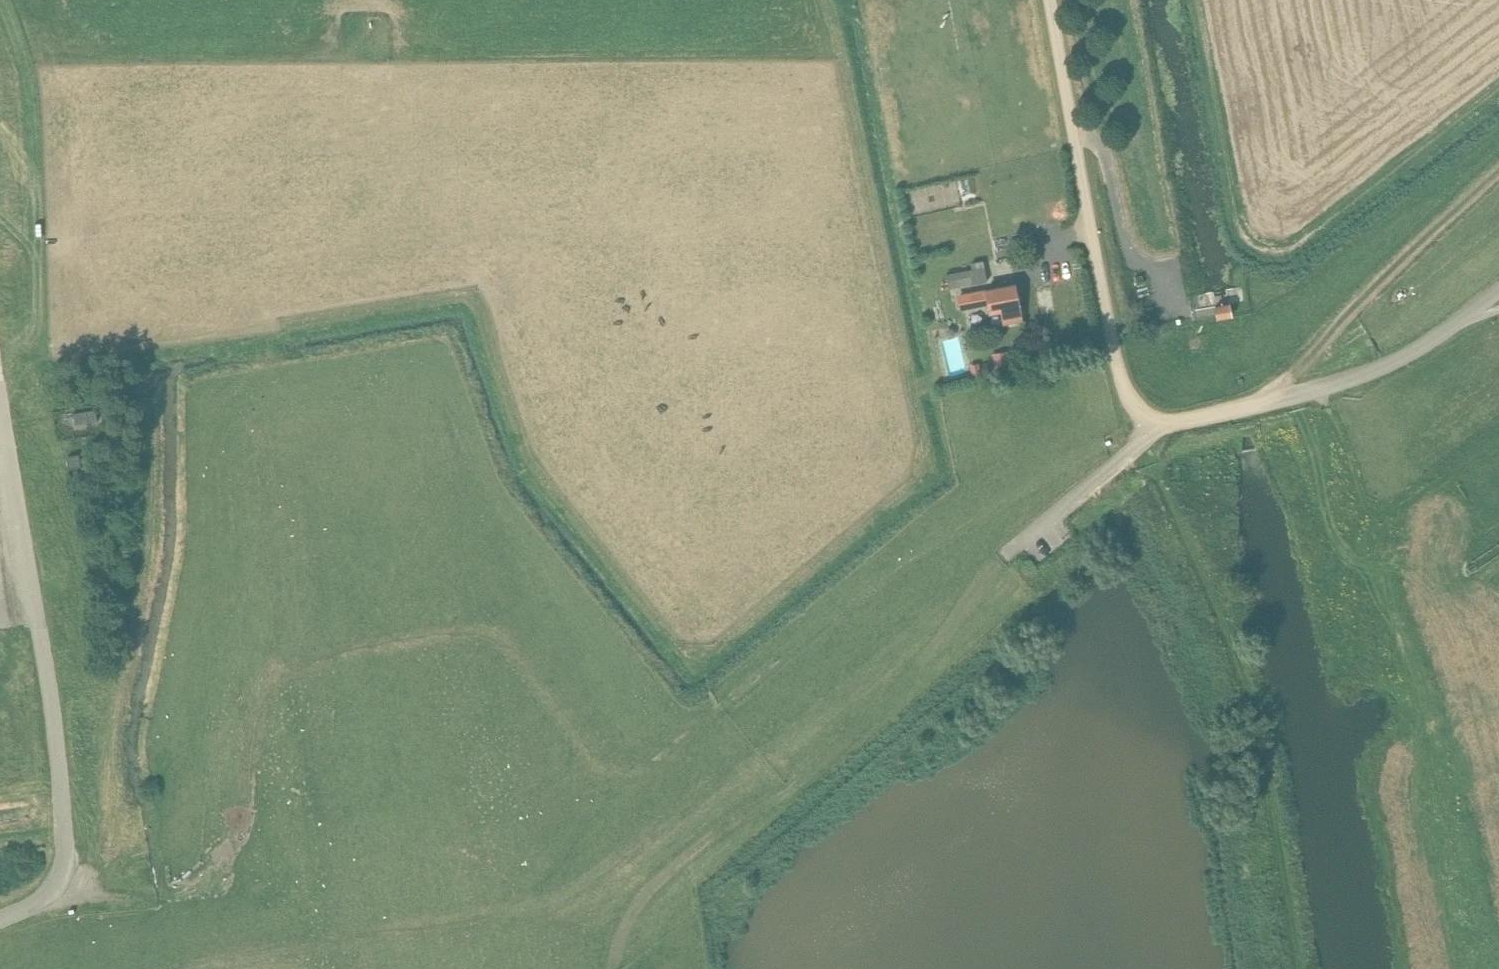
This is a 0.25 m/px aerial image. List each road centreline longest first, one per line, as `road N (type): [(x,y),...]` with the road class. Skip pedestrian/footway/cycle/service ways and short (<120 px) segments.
road 1 (track): [(60,877),(92,898),(211,874),(236,850),(262,698),(277,668),(502,621),(595,753),(628,770),(684,737),(863,583),(1057,469),(1105,445),(1139,446)]
road 2 (track): [(206,968),(539,908),(600,876),(907,614),(944,535)]
road 3 (track): [(614,968),(638,914),(670,875),(935,661),(1001,559)]
road 4 (unclassified): [(0,920),(51,889),(65,845),(49,688),(0,404)]
road 5 (track): [(1297,968),(1248,699),(1139,446)]
road 6 (unclassified): [(1050,0),(1119,373),(1132,401),(1154,418)]
road 7 (unclassified): [(1154,418),(1200,417),(1369,372),(1418,348),(1498,290)]
road 8 (track): [(1262,403),(1498,171)]
road 9 (unclassified): [(1001,559),(1139,446),(1154,418)]

